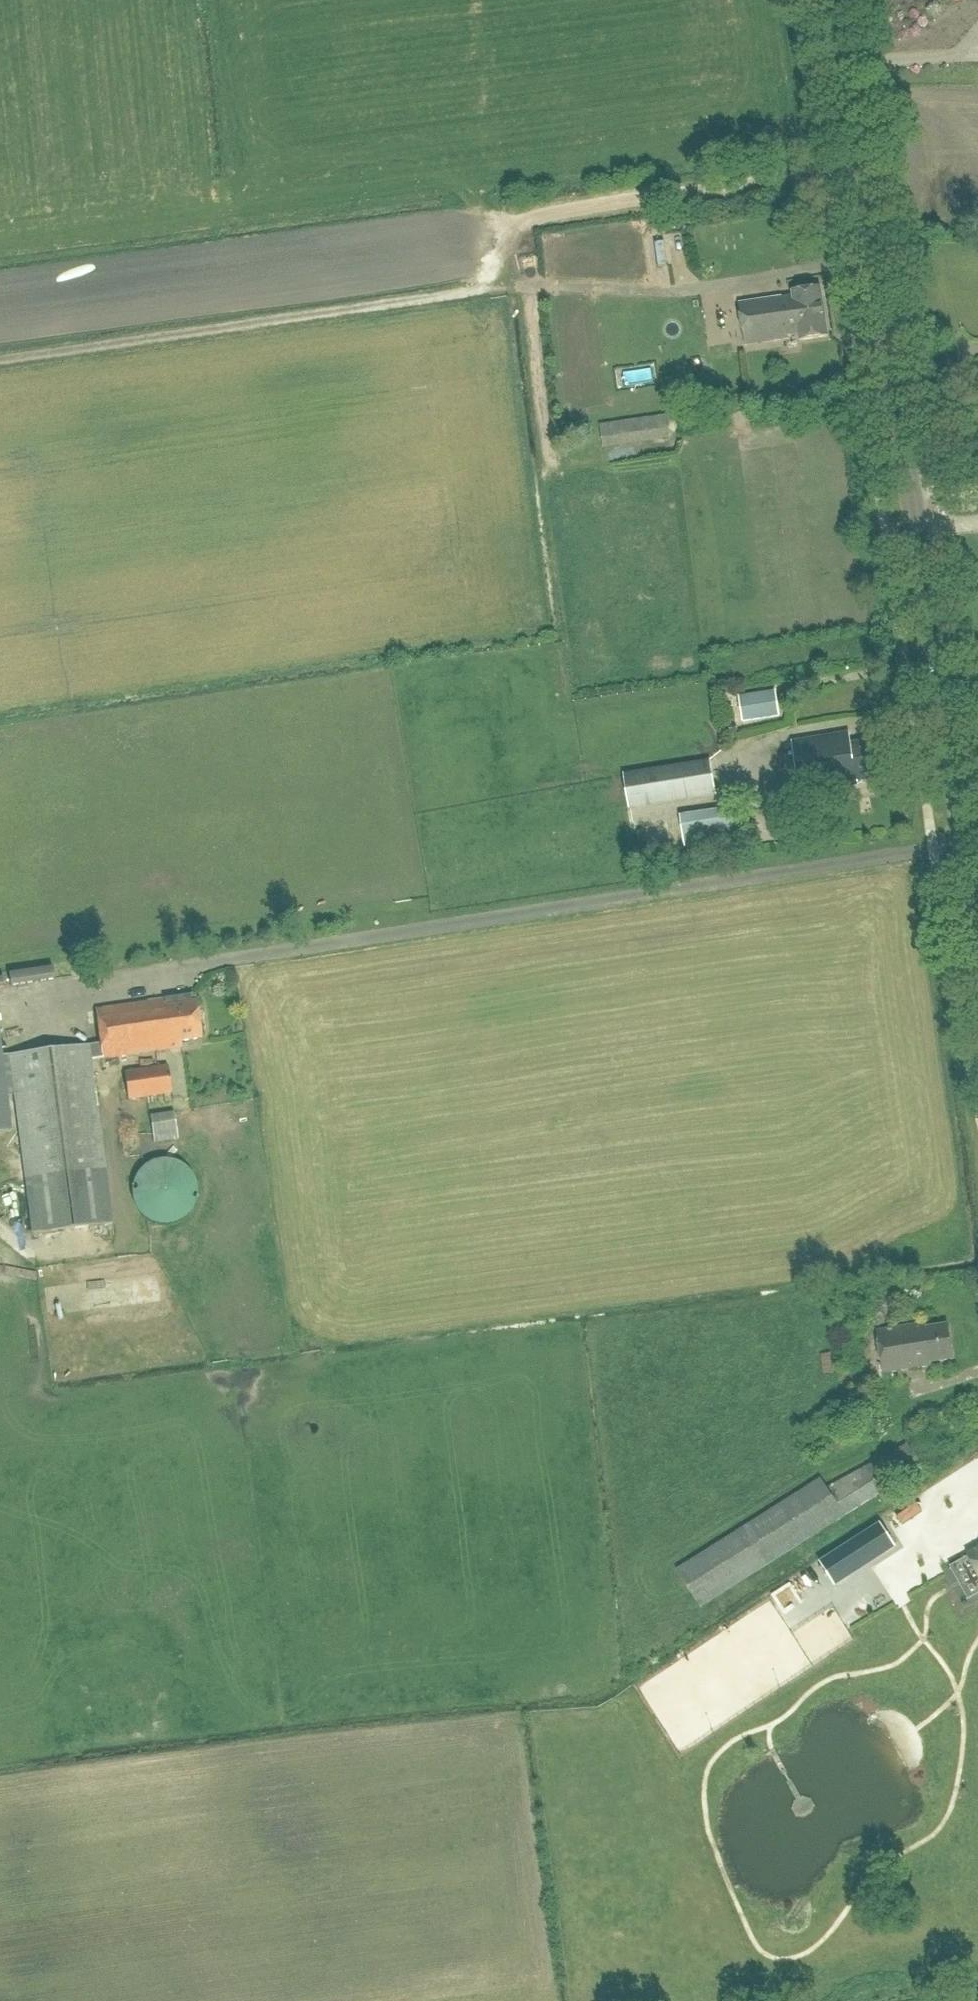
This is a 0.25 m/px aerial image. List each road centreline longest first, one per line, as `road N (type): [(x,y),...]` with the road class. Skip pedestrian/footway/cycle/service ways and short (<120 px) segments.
road 1 (track): [(0,992),(964,846)]
road 2 (tertiary): [(977,928),(838,0)]
road 3 (track): [(865,168),(523,217),(496,246),(491,287),(0,351)]

